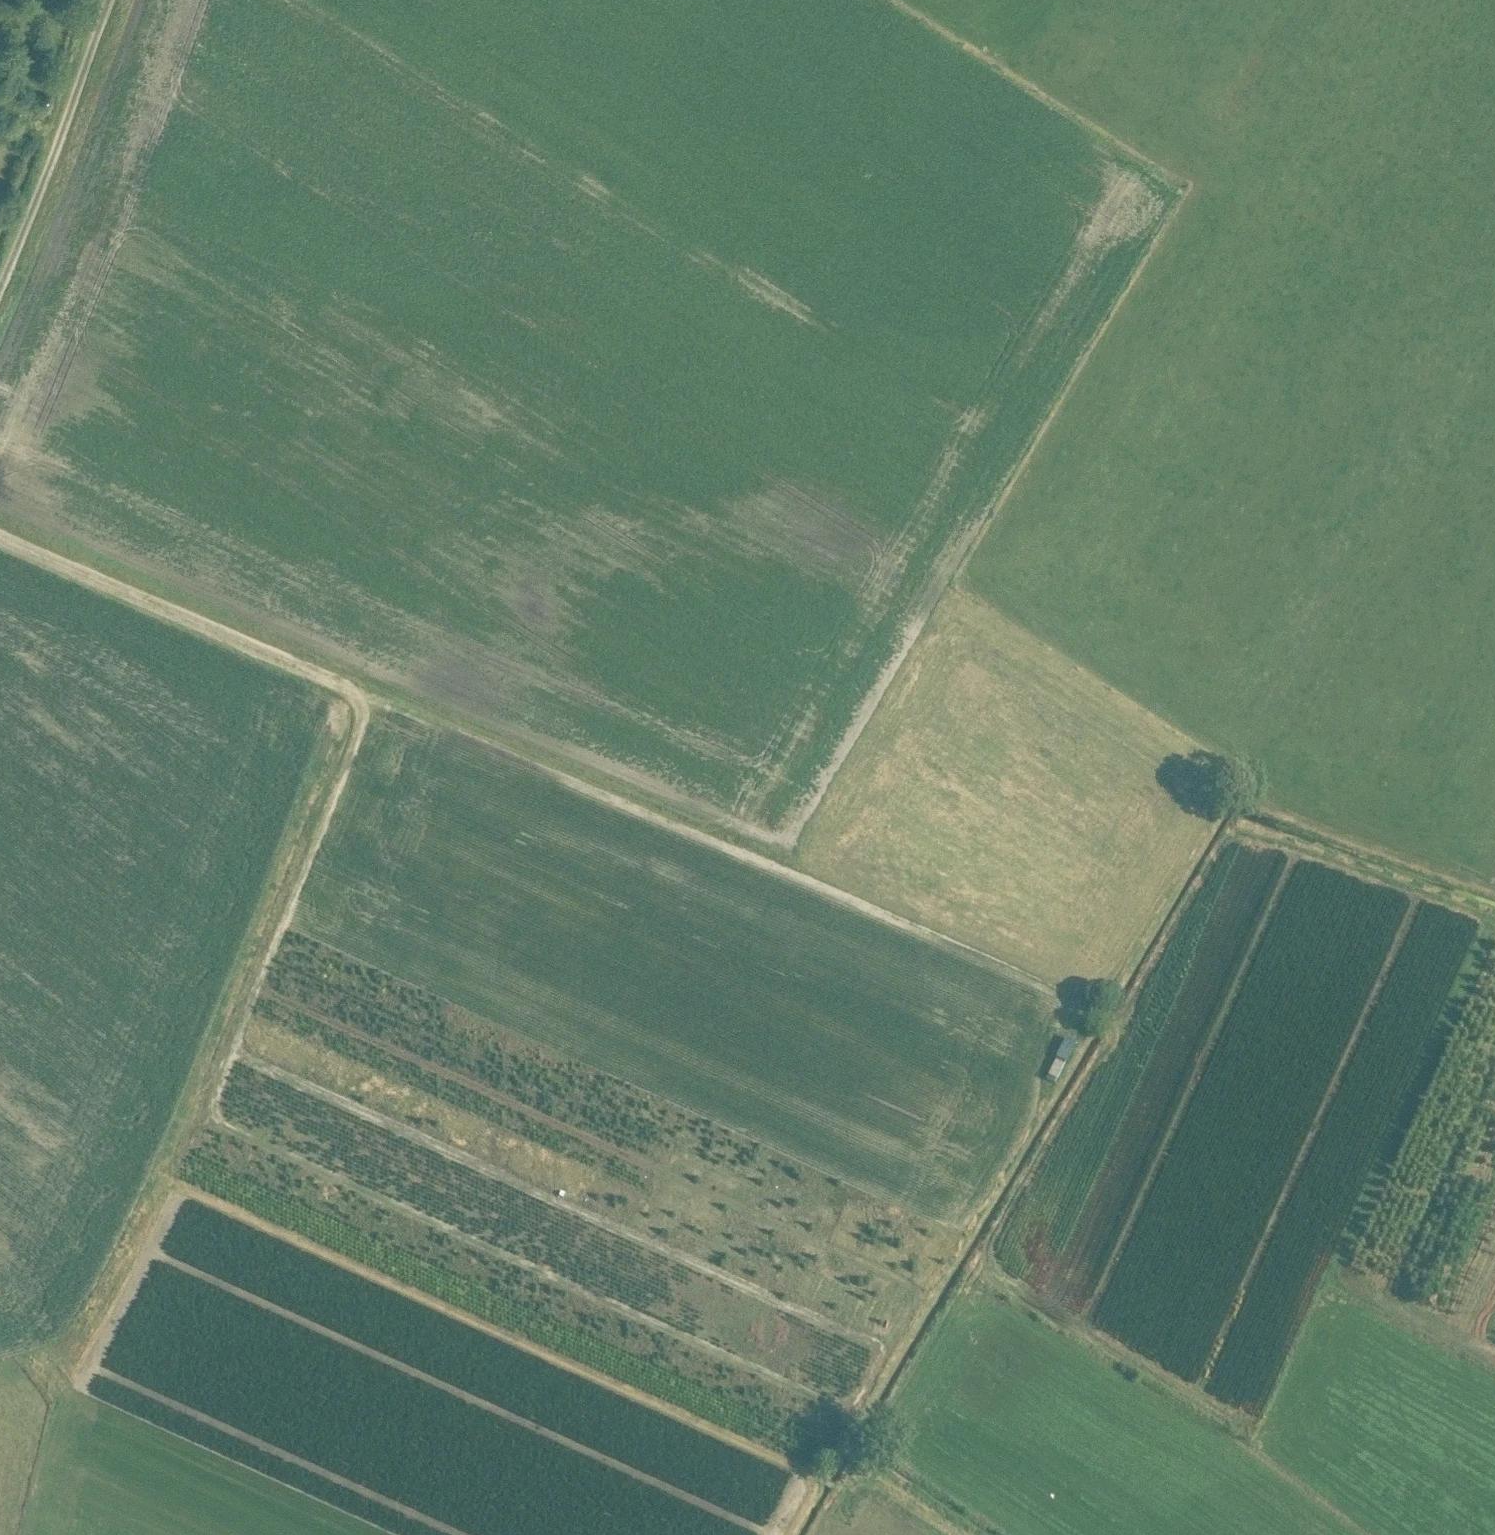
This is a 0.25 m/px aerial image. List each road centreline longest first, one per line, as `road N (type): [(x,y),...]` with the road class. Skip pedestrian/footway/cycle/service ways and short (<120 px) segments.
road 1 (track): [(217,1095),(371,720),(369,704),(0,536)]
road 2 (track): [(0,288),(108,0)]

